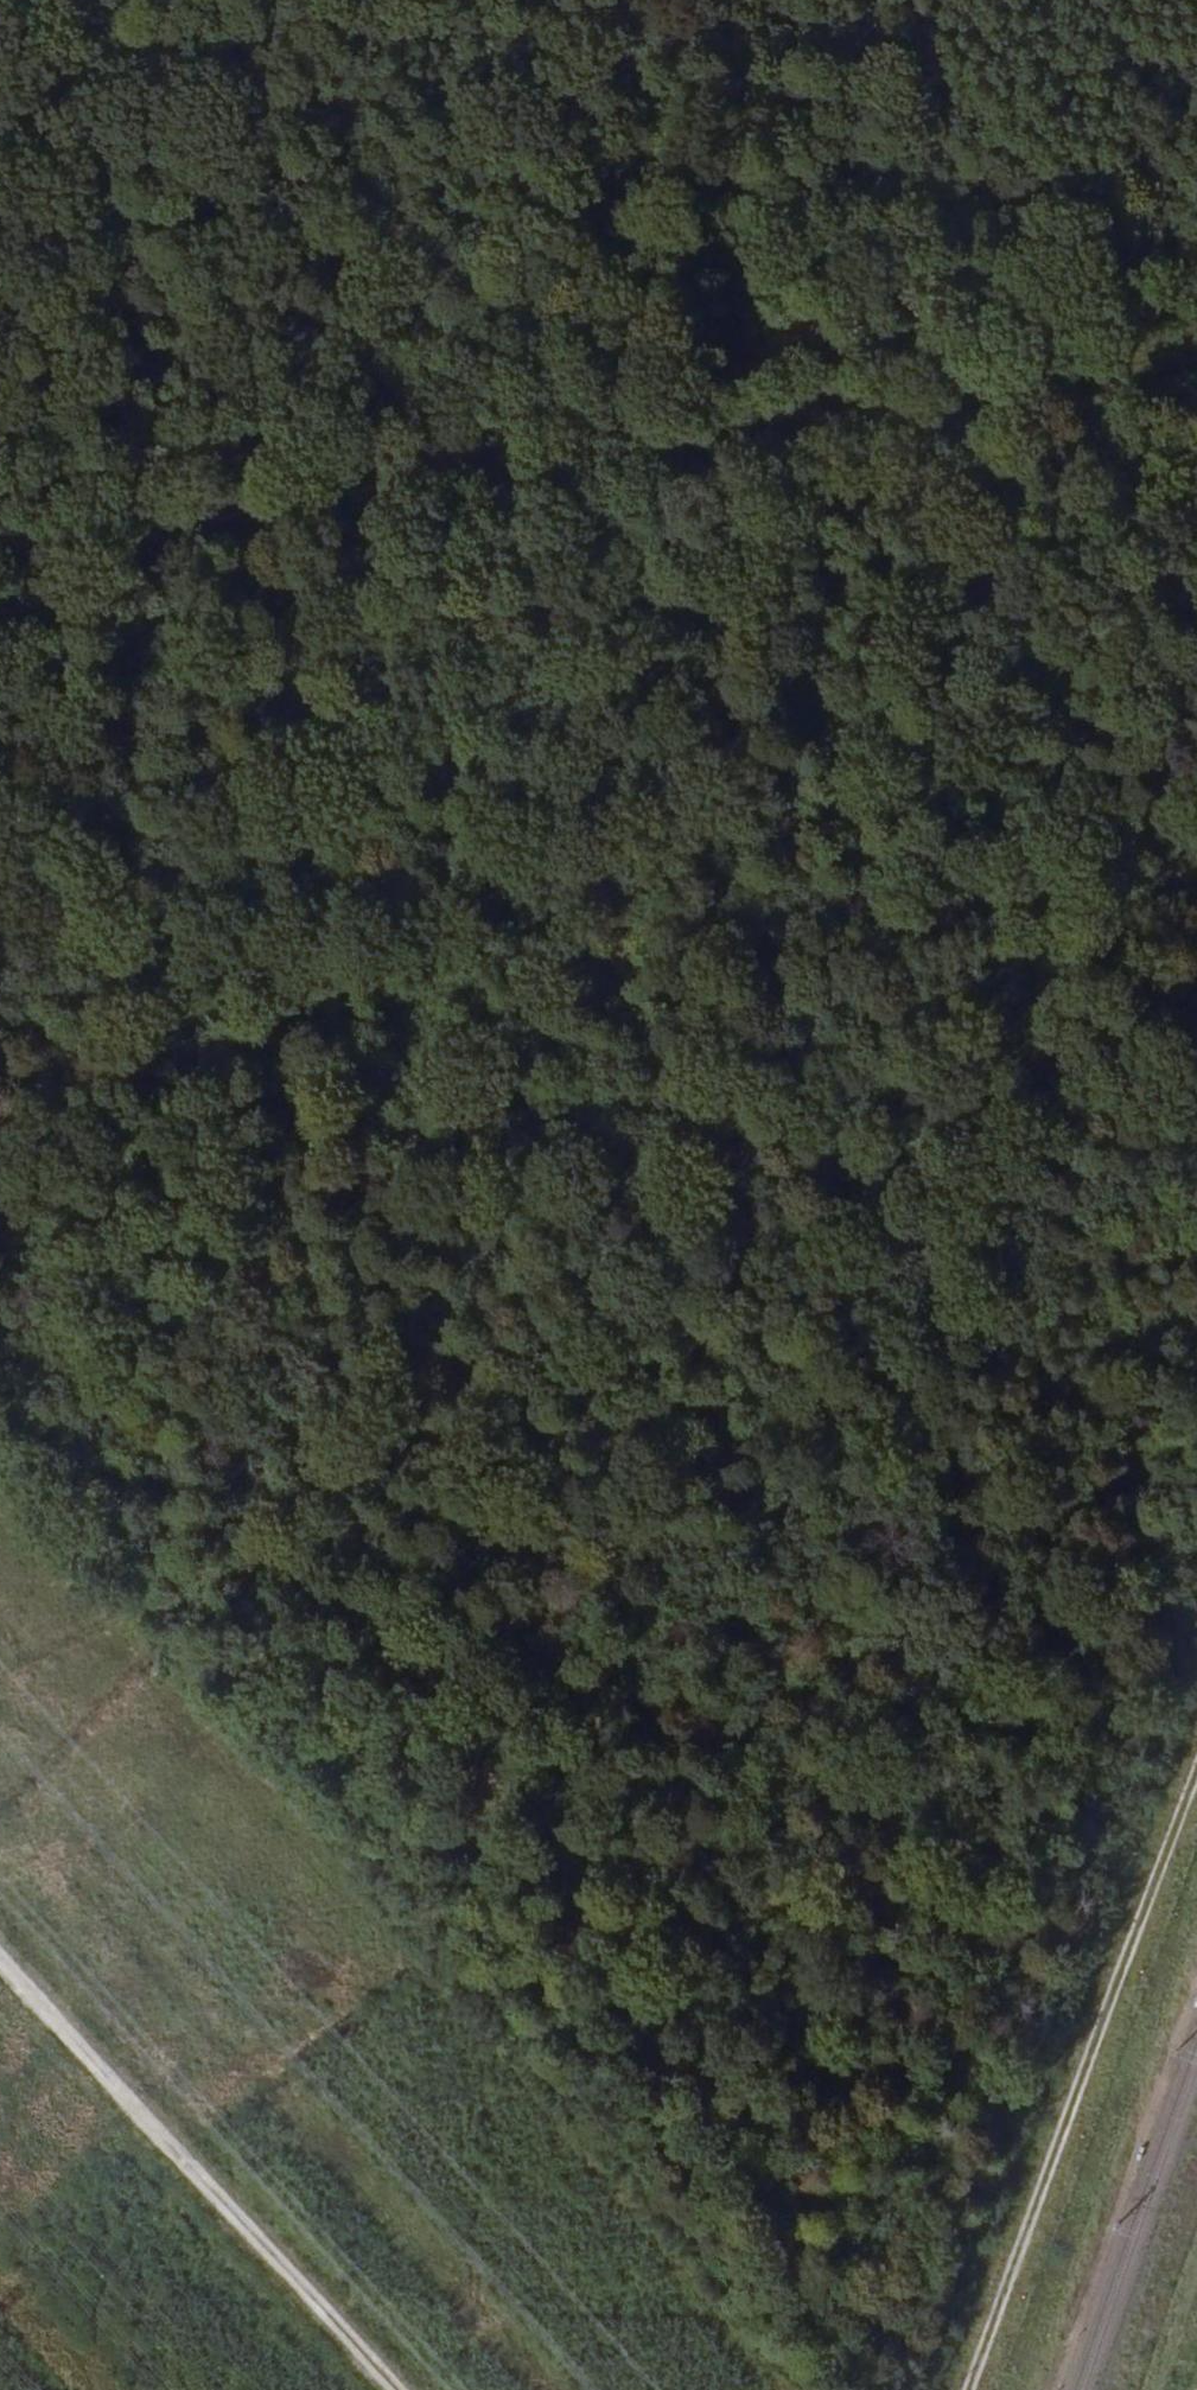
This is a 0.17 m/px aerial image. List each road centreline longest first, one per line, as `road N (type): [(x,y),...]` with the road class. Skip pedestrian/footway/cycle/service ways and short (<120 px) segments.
road 1 (track): [(969,2389),(1196,1766)]
road 2 (track): [(0,1952),(403,2389)]

